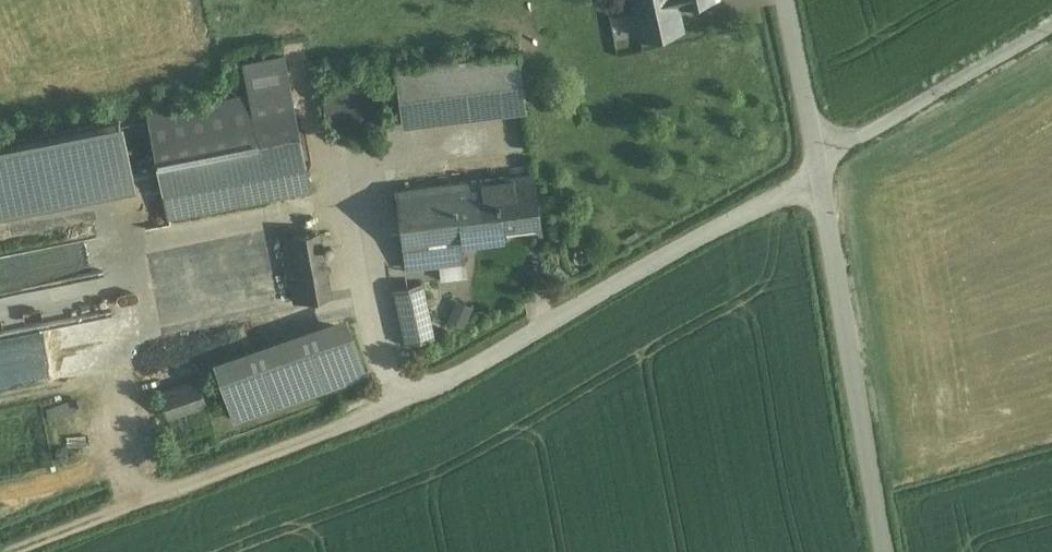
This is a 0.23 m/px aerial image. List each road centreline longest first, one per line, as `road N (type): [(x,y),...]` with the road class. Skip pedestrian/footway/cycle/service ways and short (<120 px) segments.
road 1 (track): [(18,551),(391,408),(822,164)]
road 2 (track): [(407,400),(371,329),(343,198),(123,246),(86,212),(0,230)]
road 3 (tertiary): [(892,551),(822,164)]
road 4 (unclassified): [(822,164),(1051,32)]
road 5 (tertiary): [(822,164),(787,0)]
road 6 (track): [(0,501),(108,468),(142,504)]

